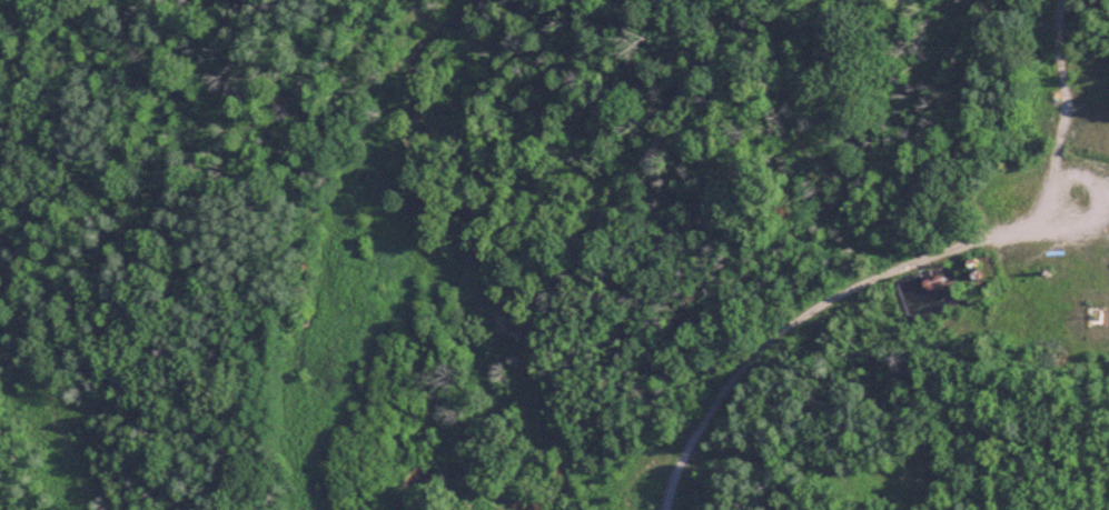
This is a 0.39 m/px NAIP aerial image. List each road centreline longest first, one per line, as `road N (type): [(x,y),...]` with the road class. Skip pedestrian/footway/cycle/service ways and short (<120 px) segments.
road 1 (track): [(1063,0),(1059,162),(1027,222),(844,283),(720,380),(667,509)]

